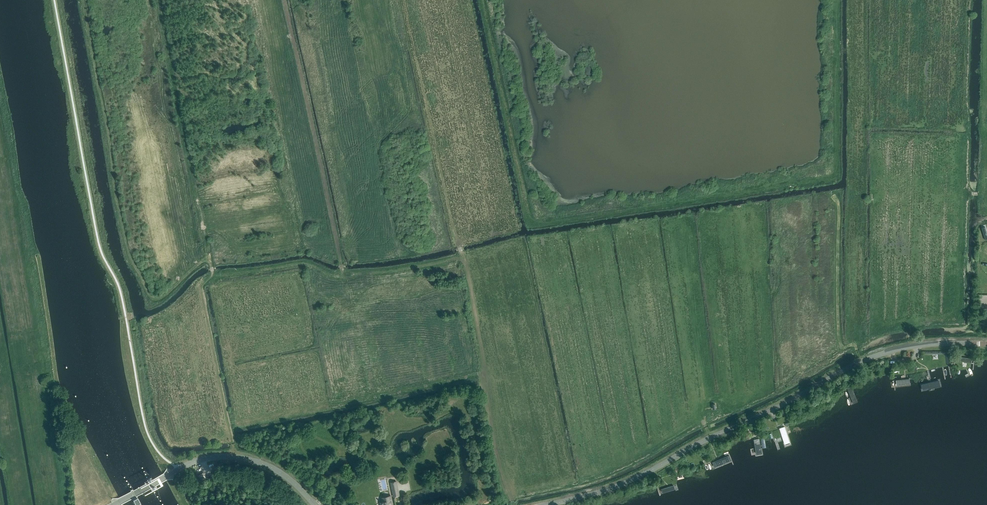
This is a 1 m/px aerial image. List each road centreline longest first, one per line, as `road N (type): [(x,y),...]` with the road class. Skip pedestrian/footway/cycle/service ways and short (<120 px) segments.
road 1 (unclassified): [(545,504),(628,482),(876,356),(932,344),(986,344)]
road 2 (track): [(344,273),(285,0)]
road 3 (track): [(208,260),(157,0)]
road 4 (track): [(484,380),(474,375),(228,426)]
road 5 (track): [(344,273),(464,261),(484,380)]
road 6 (unclassified): [(113,504),(186,465),(225,457),(276,470),(315,504)]
road 7 (track): [(236,457),(200,287),(213,275),(208,260)]
road 8 (track): [(213,275),(300,263),(344,273)]
road 9 (track): [(514,504),(484,380)]

